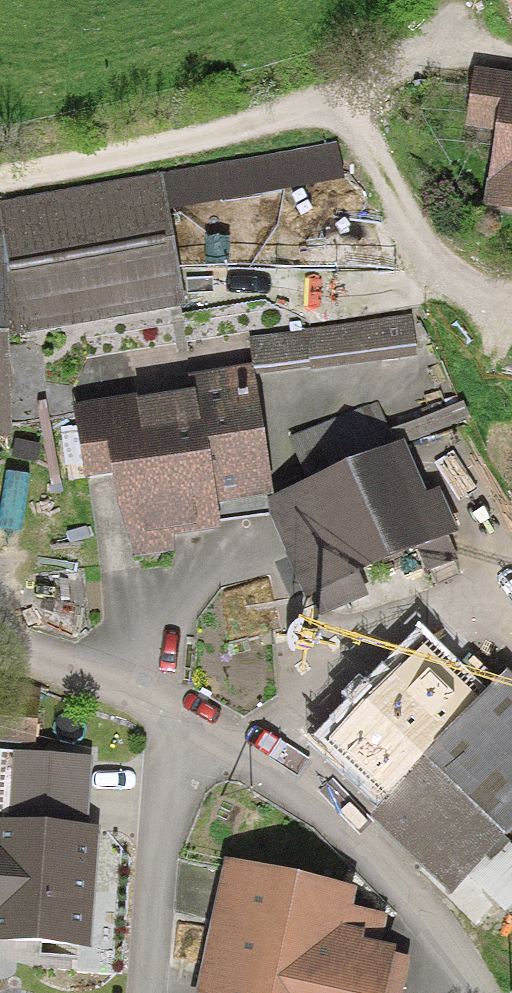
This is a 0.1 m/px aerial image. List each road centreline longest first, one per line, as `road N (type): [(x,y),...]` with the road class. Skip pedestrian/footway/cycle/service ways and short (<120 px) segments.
road 1 (residential): [(483,992),(409,898),(289,789),(217,738),(66,669),(0,654)]

